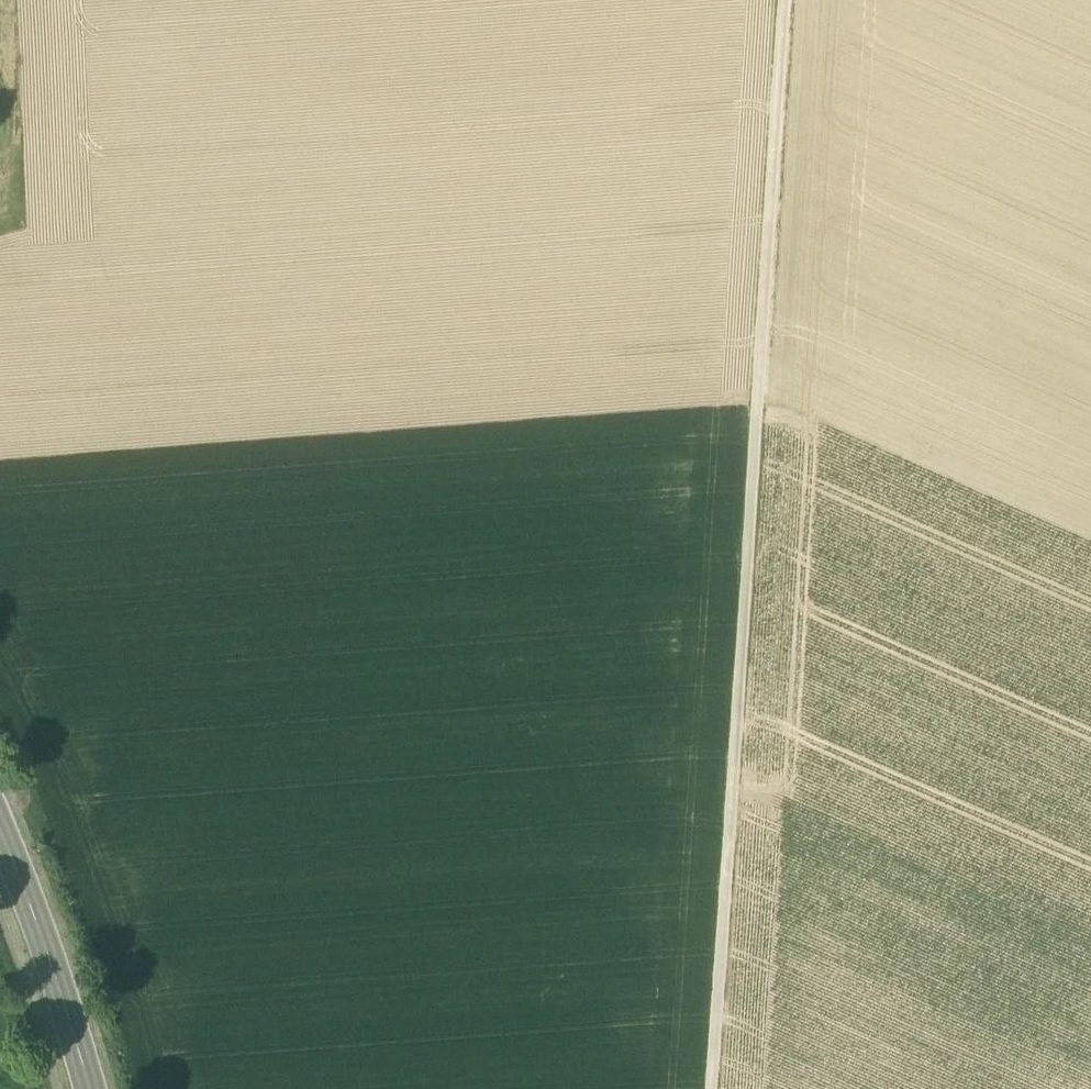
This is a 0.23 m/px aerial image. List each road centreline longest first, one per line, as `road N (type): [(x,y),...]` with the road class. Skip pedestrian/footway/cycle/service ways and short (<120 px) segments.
road 1 (track): [(784,0),(709,1088)]
road 2 (secondary): [(90,1088),(0,832)]

